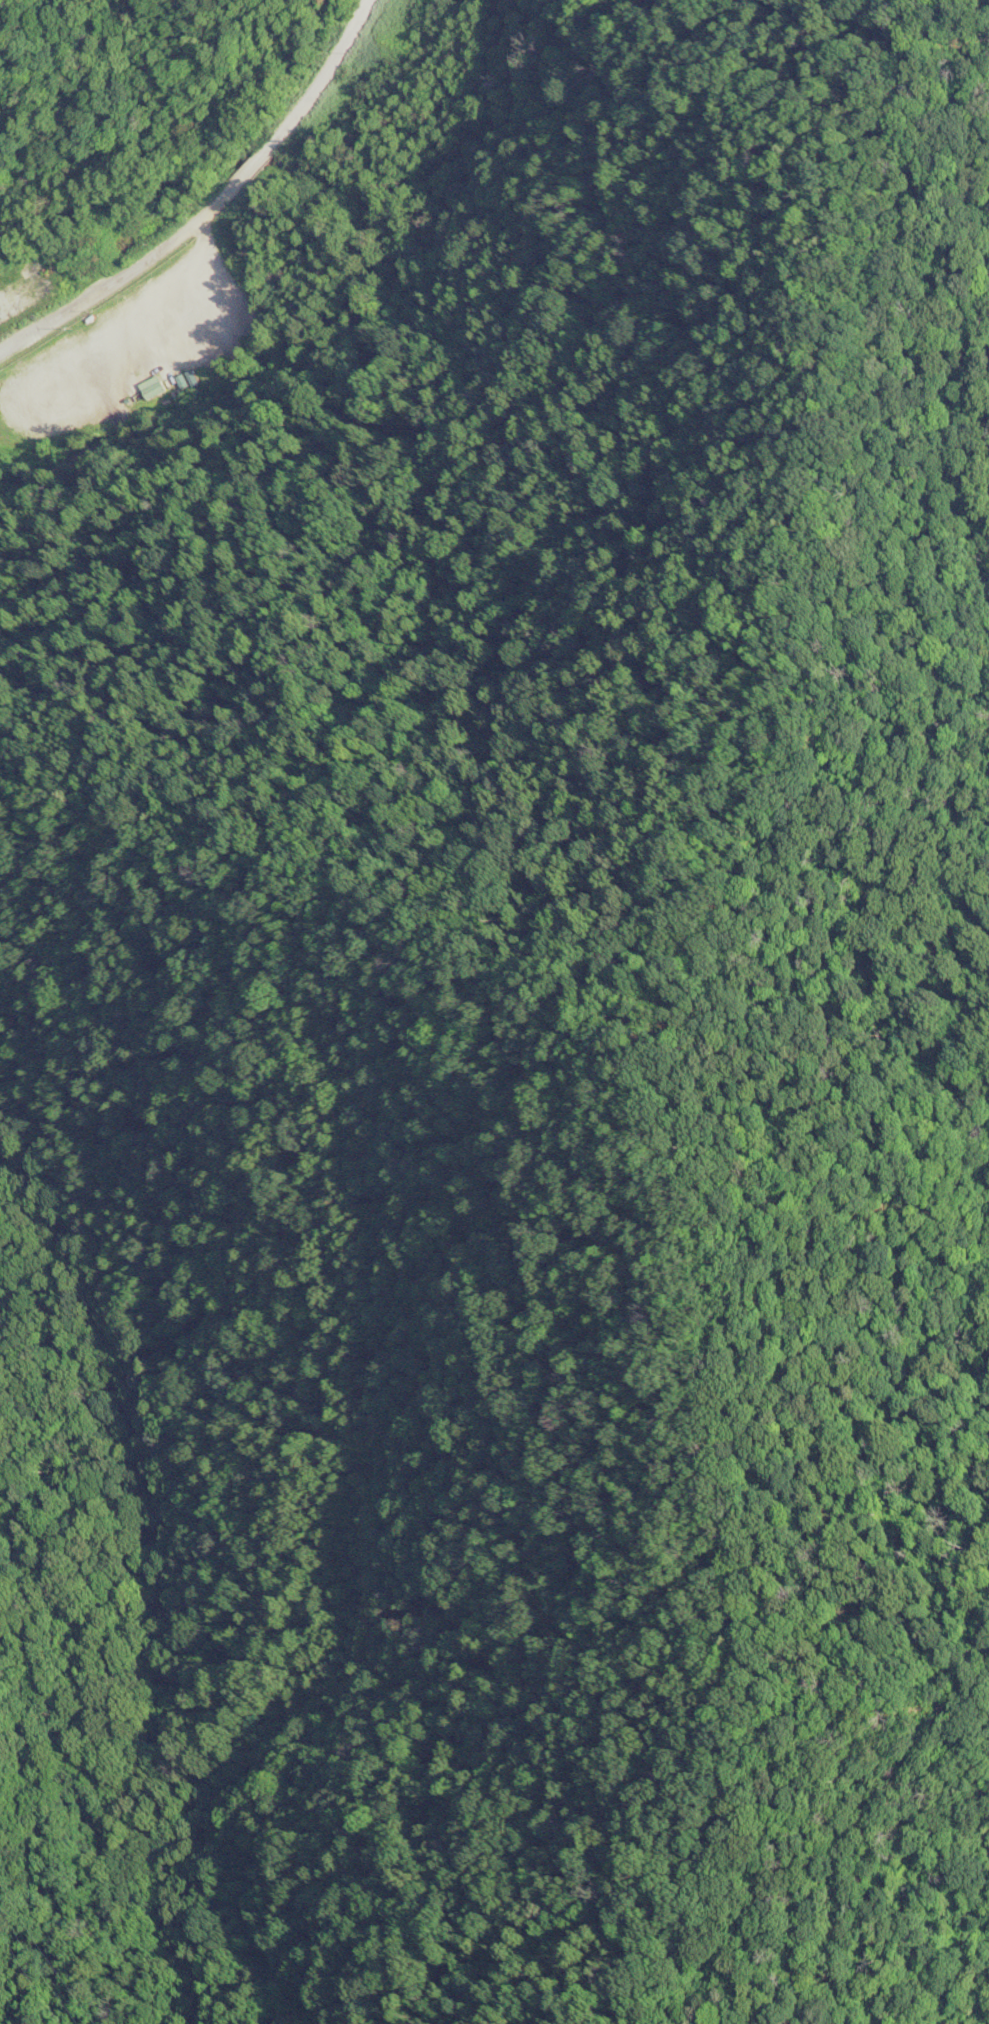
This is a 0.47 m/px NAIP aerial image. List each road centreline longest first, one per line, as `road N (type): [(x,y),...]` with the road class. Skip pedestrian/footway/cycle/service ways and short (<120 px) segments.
road 1 (residential): [(0,341),(76,304),(263,166),(369,0)]

